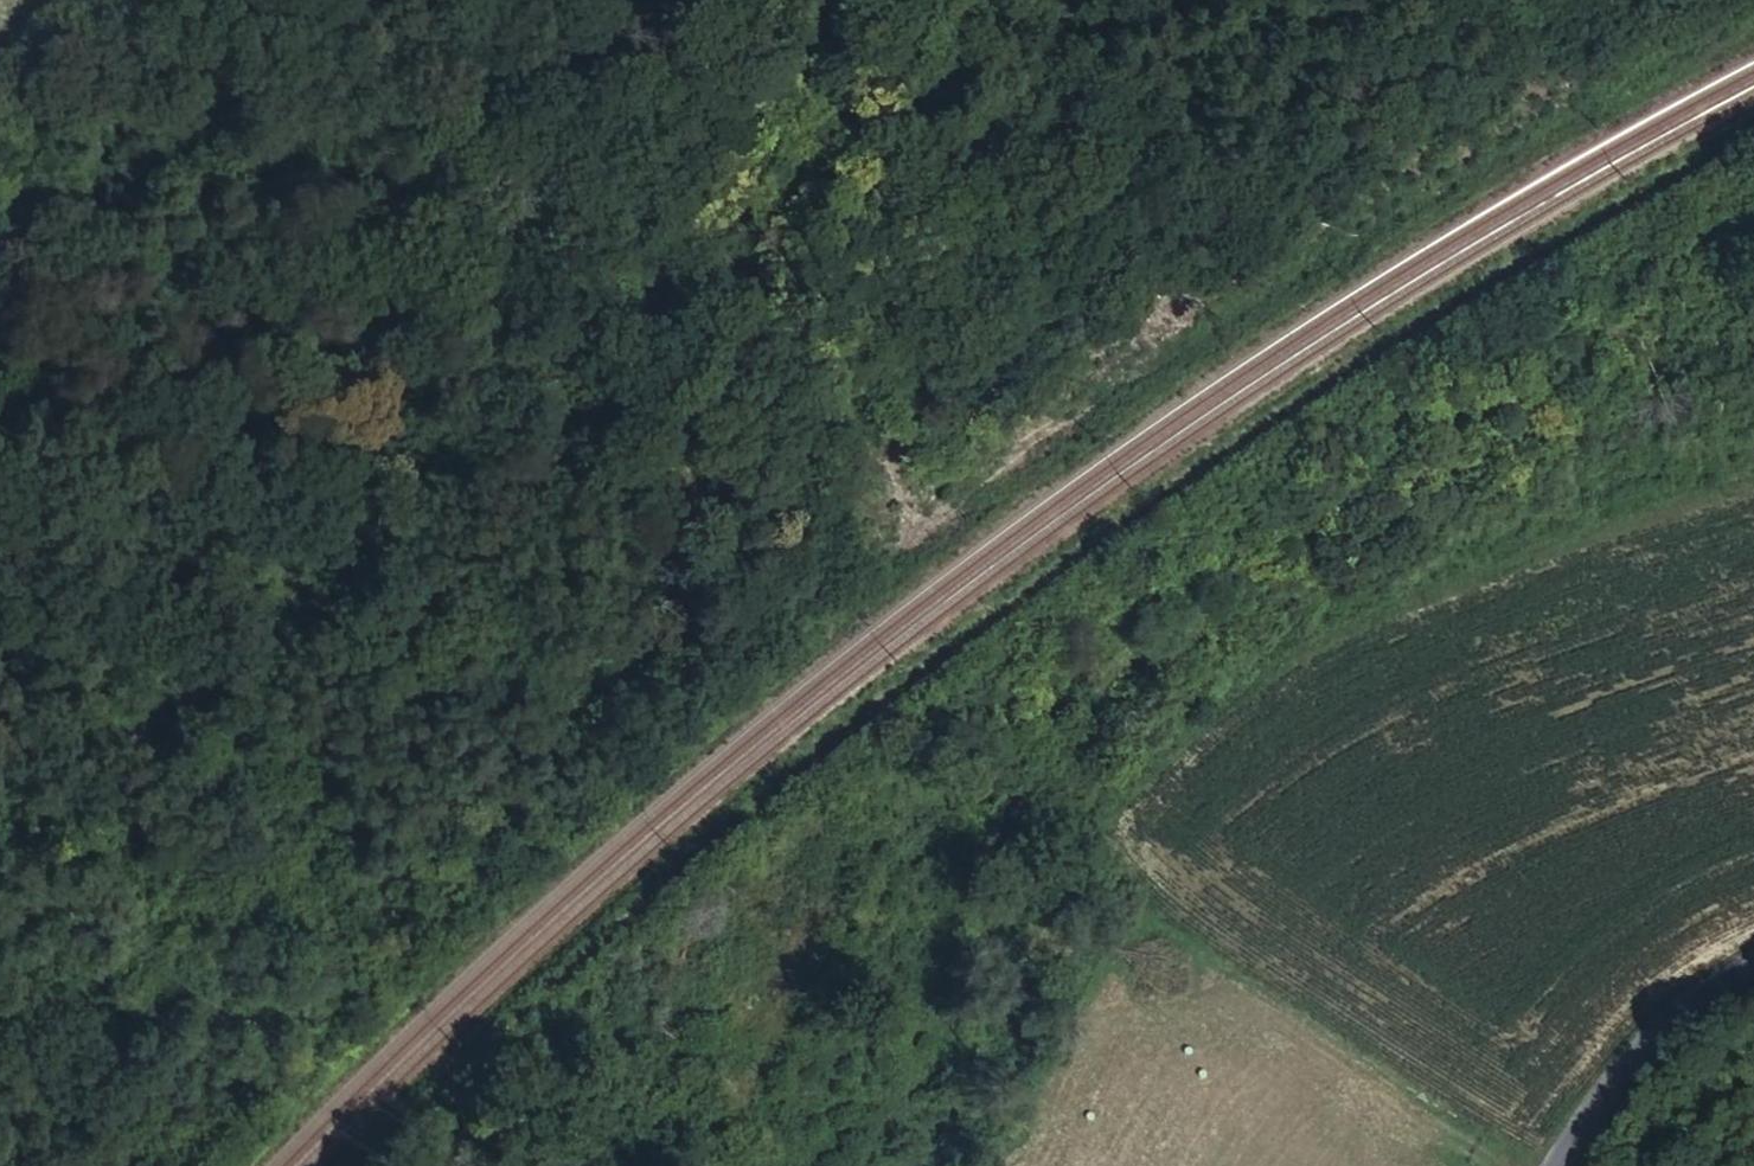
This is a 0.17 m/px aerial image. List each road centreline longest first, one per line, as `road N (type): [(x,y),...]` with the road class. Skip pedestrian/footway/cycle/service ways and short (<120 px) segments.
road 1 (tertiary): [(1753,950),(1607,1066),(1549,1165)]

